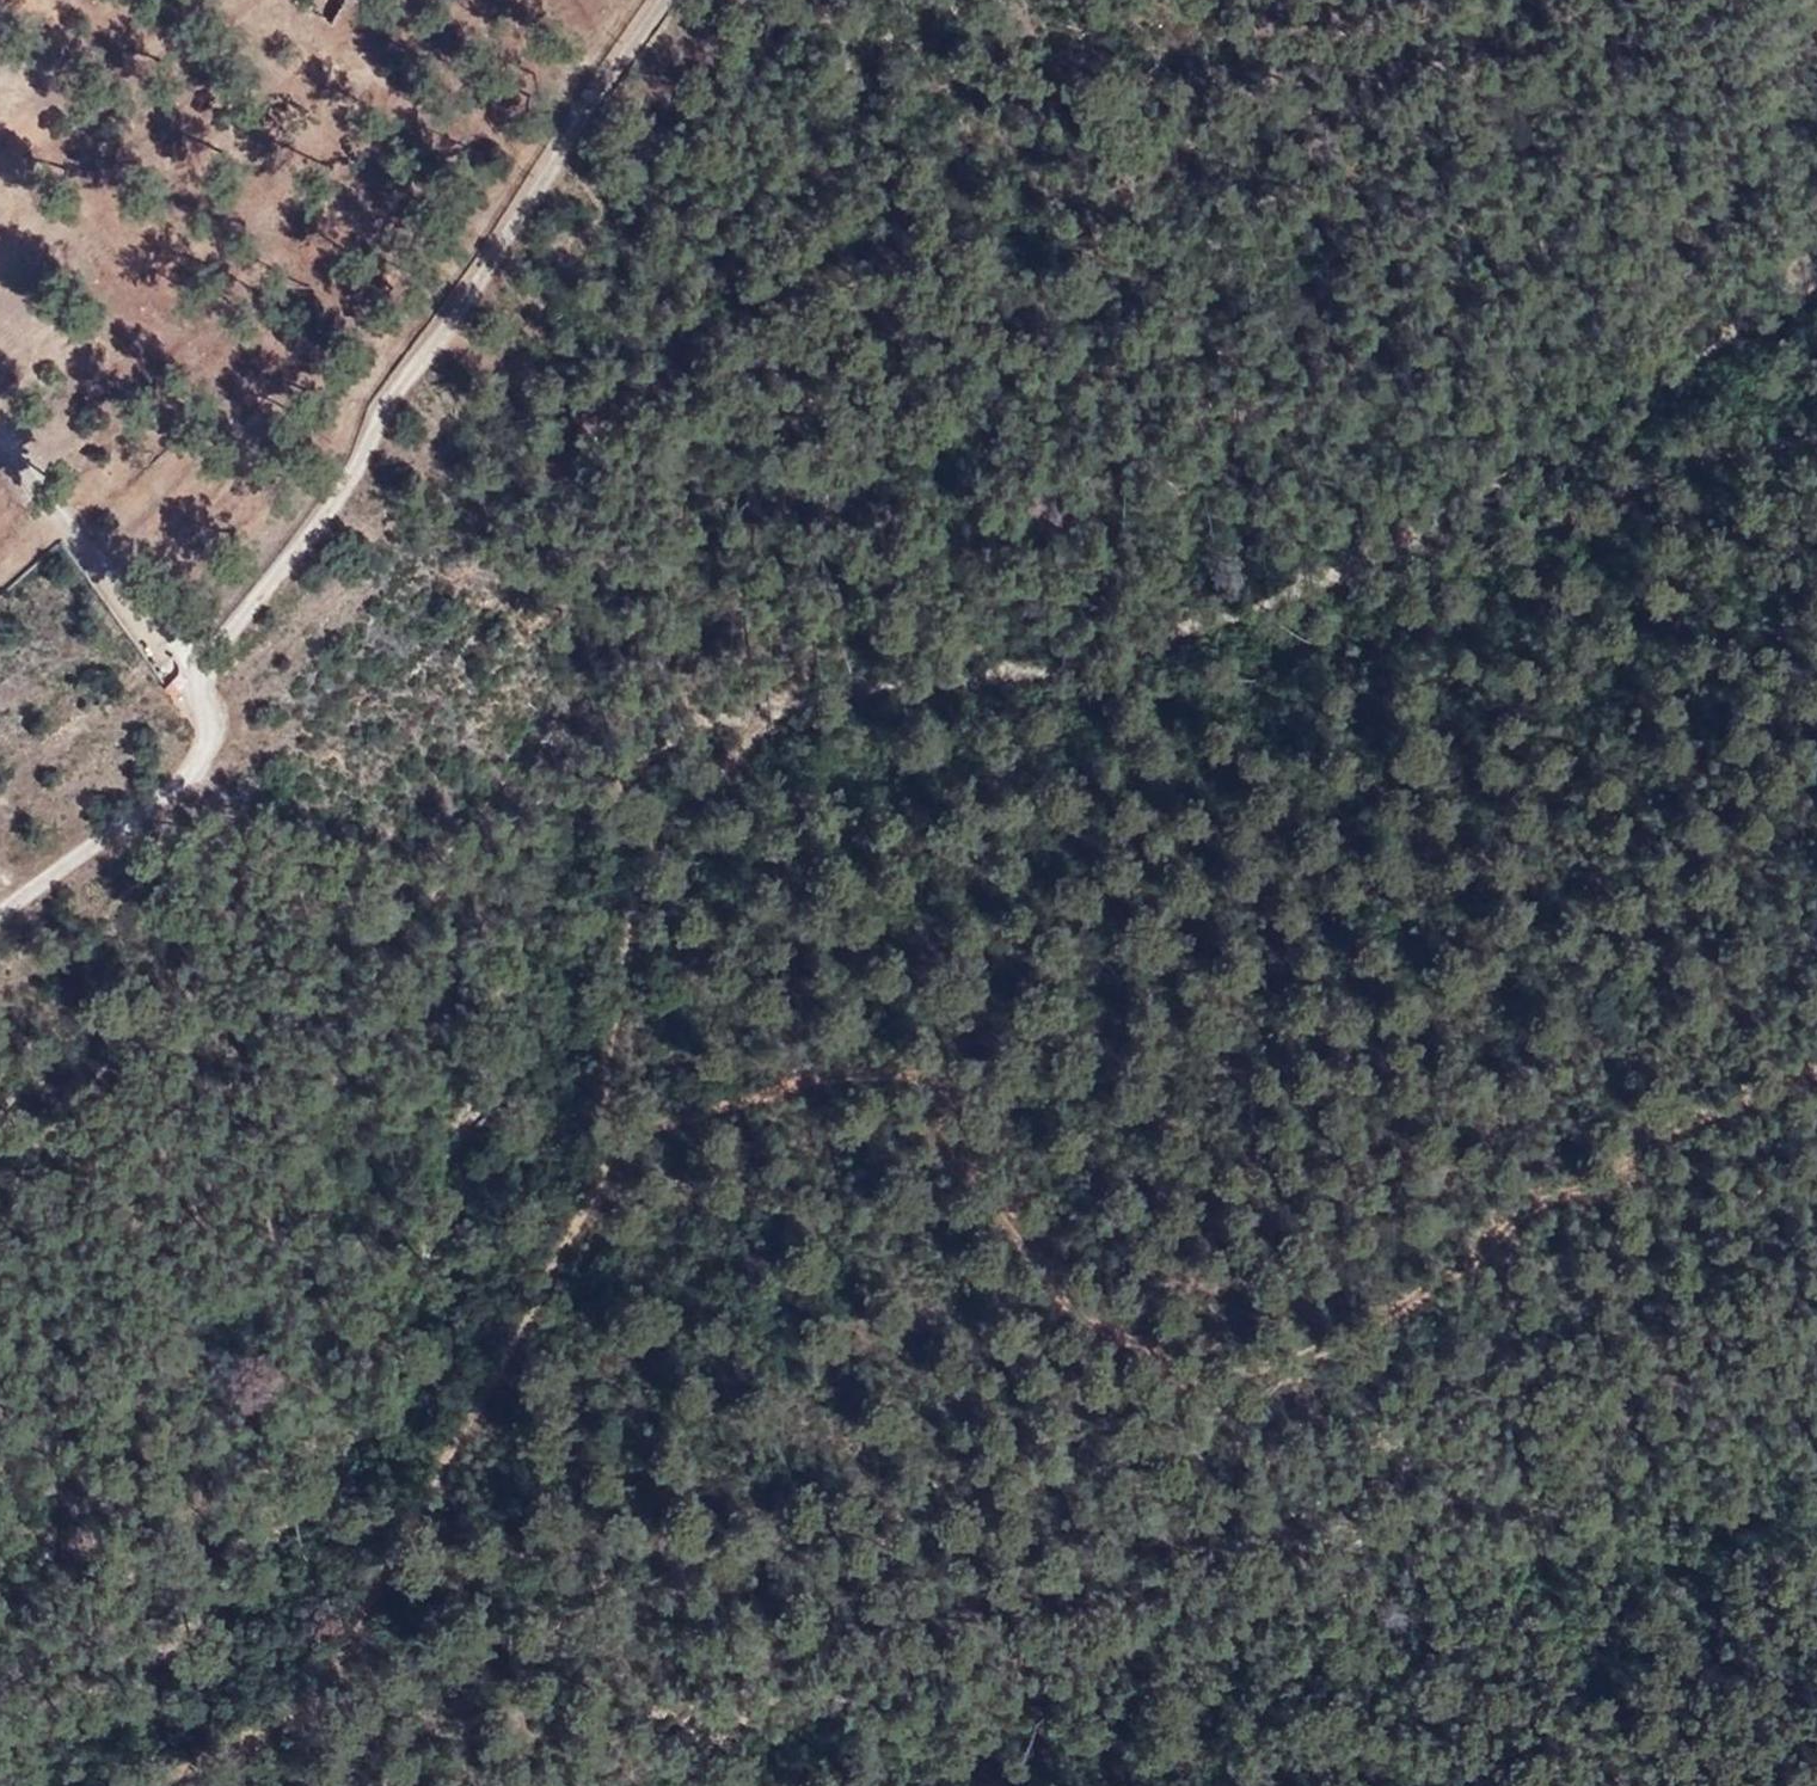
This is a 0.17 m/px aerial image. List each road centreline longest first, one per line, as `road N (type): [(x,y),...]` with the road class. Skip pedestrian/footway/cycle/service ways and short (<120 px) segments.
road 1 (track): [(1816,1072),(1571,1179),(1308,1371),(1250,1384),(1115,1341),(1060,1303),(903,1056),(803,1074),(702,1120),(598,1145),(556,1263),(313,1705),(165,1785)]
road 2 (residential): [(0,903),(227,734),(232,664)]

